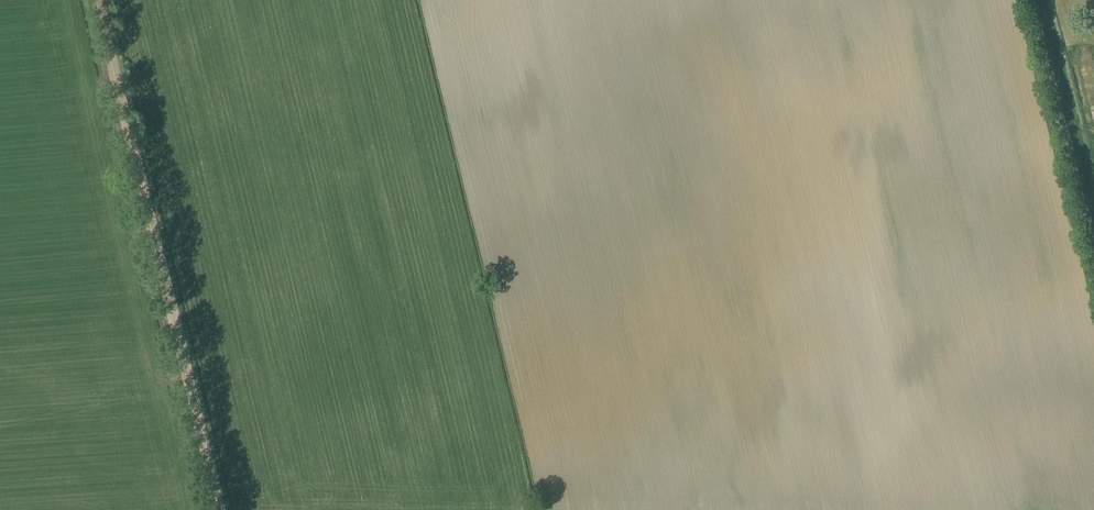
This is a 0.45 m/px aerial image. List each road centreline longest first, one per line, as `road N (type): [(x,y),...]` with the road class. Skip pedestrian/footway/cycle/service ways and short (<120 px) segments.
road 1 (track): [(96,0),(222,509)]
road 2 (unclassified): [(1093,255),(1030,0)]

